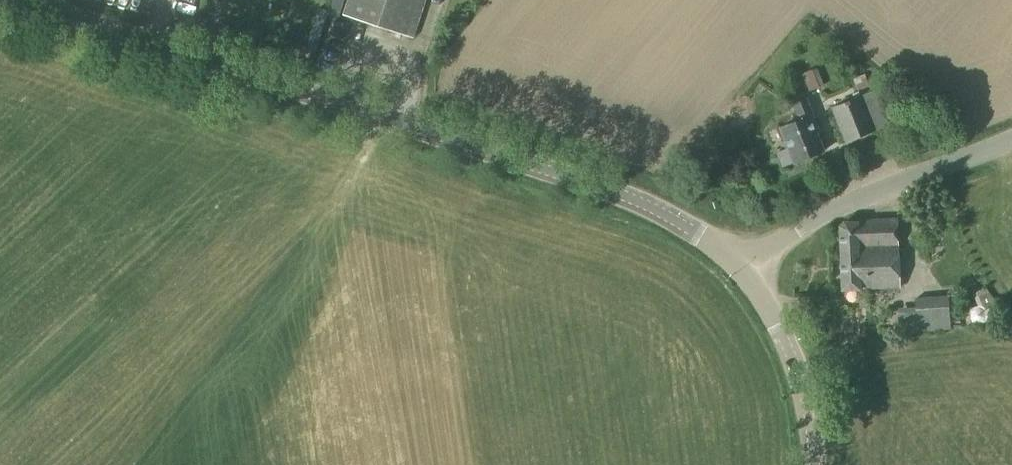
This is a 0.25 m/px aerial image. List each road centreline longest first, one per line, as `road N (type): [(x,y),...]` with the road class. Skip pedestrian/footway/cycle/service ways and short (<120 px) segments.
road 1 (tertiary): [(744,270),(681,224),(600,188),(17,0)]
road 2 (tertiary): [(1011,139),(826,214),(744,270)]
road 3 (tertiary): [(810,464),(803,404),(744,270)]

